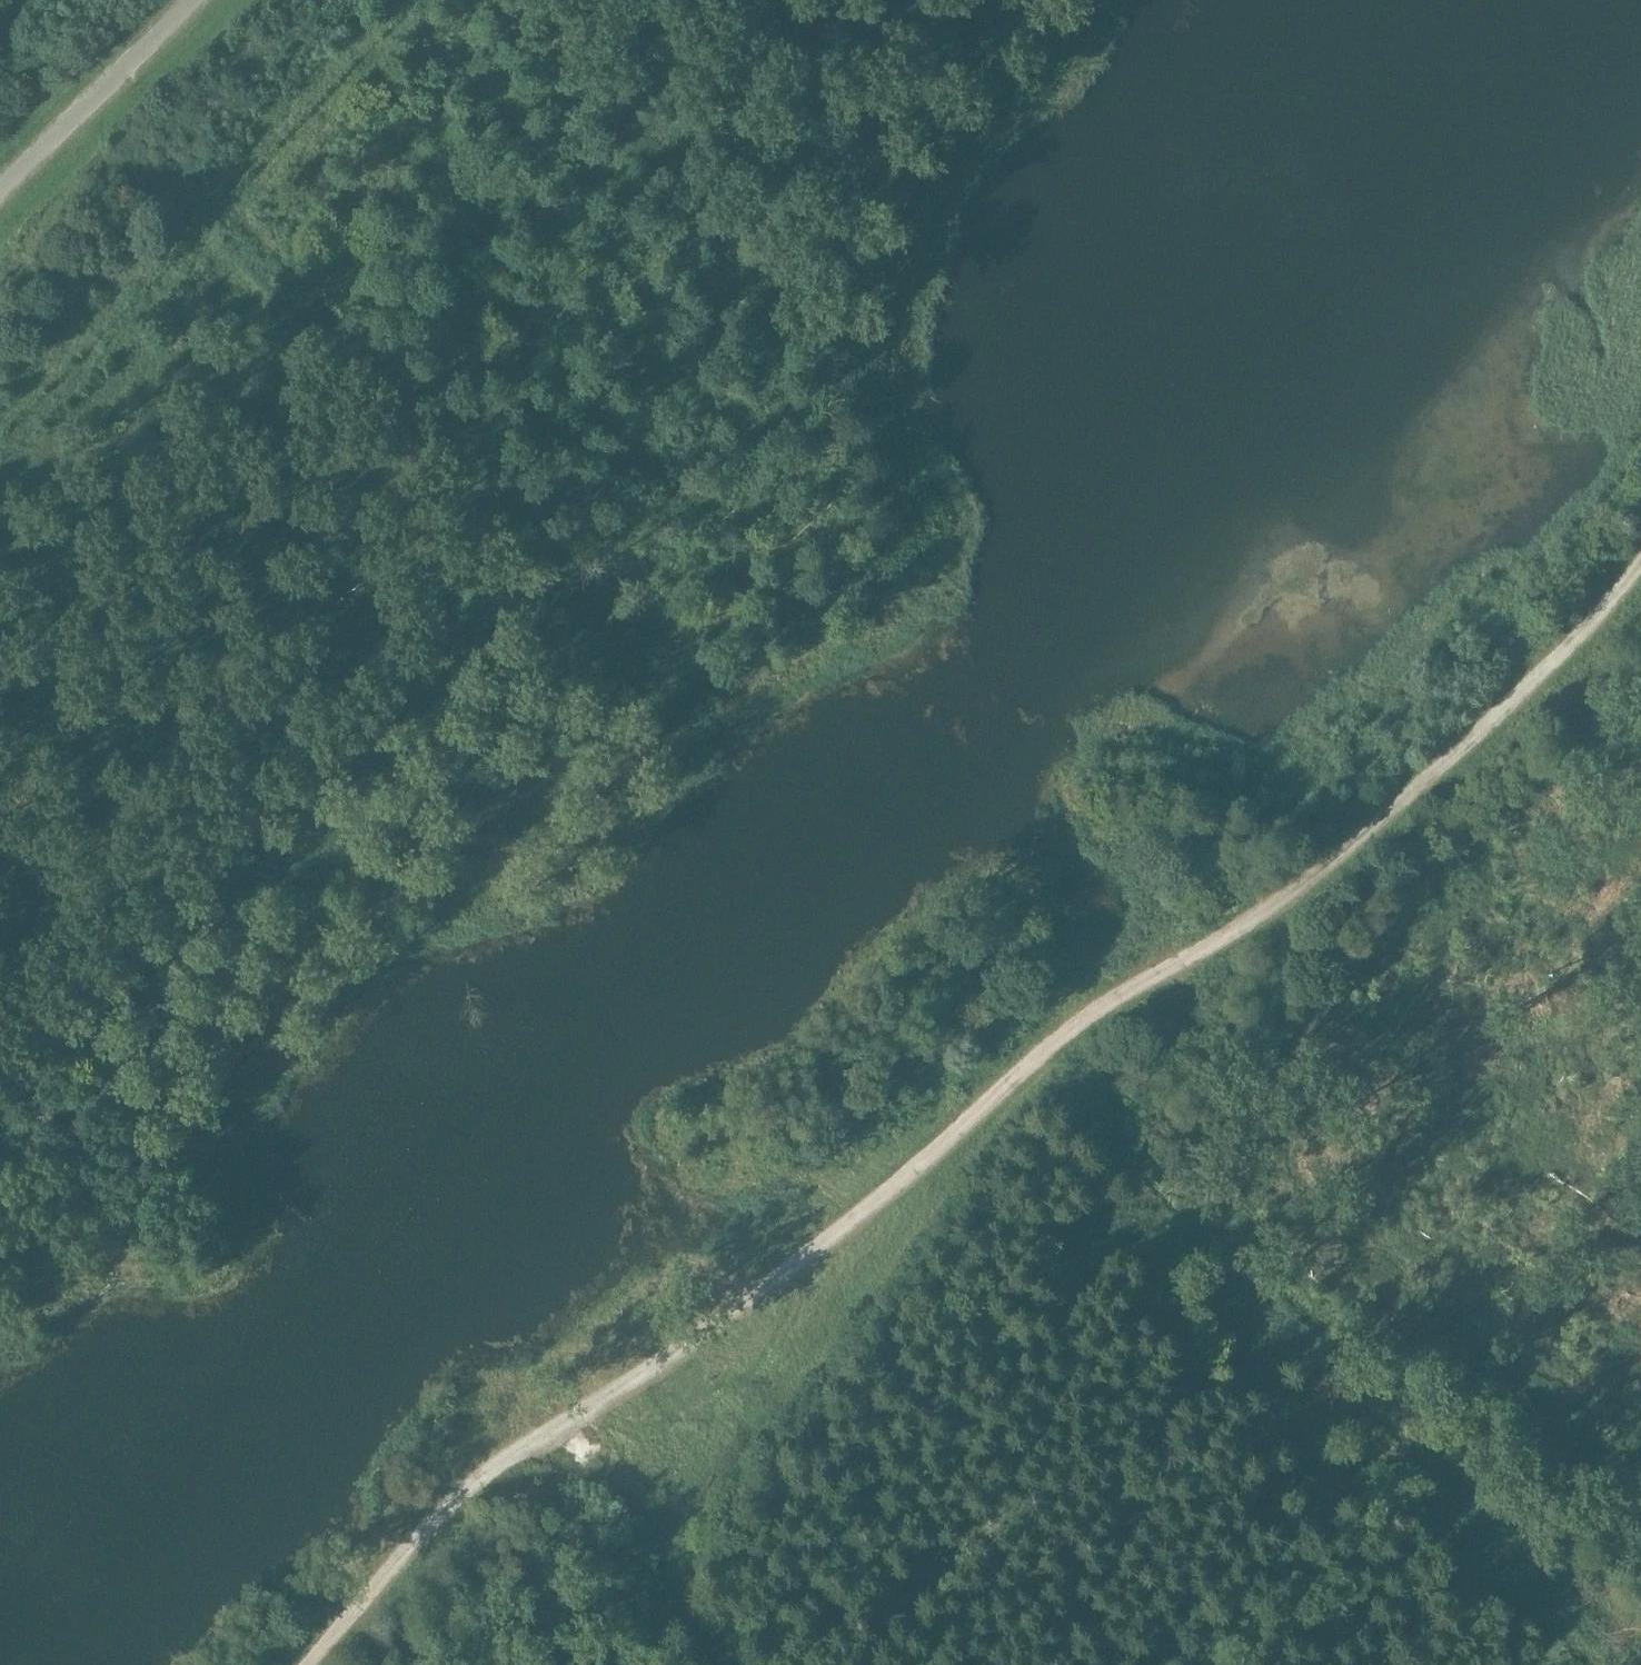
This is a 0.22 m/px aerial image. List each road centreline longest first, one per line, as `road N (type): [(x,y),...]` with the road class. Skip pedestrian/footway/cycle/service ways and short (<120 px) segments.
road 1 (track): [(1640,550),(1529,708),(1338,889),(1040,1069),(739,1484),(683,1489),(632,1483),(558,1458),(518,1462),(307,1664)]
road 2 (tertiary): [(0,186),(189,0)]

